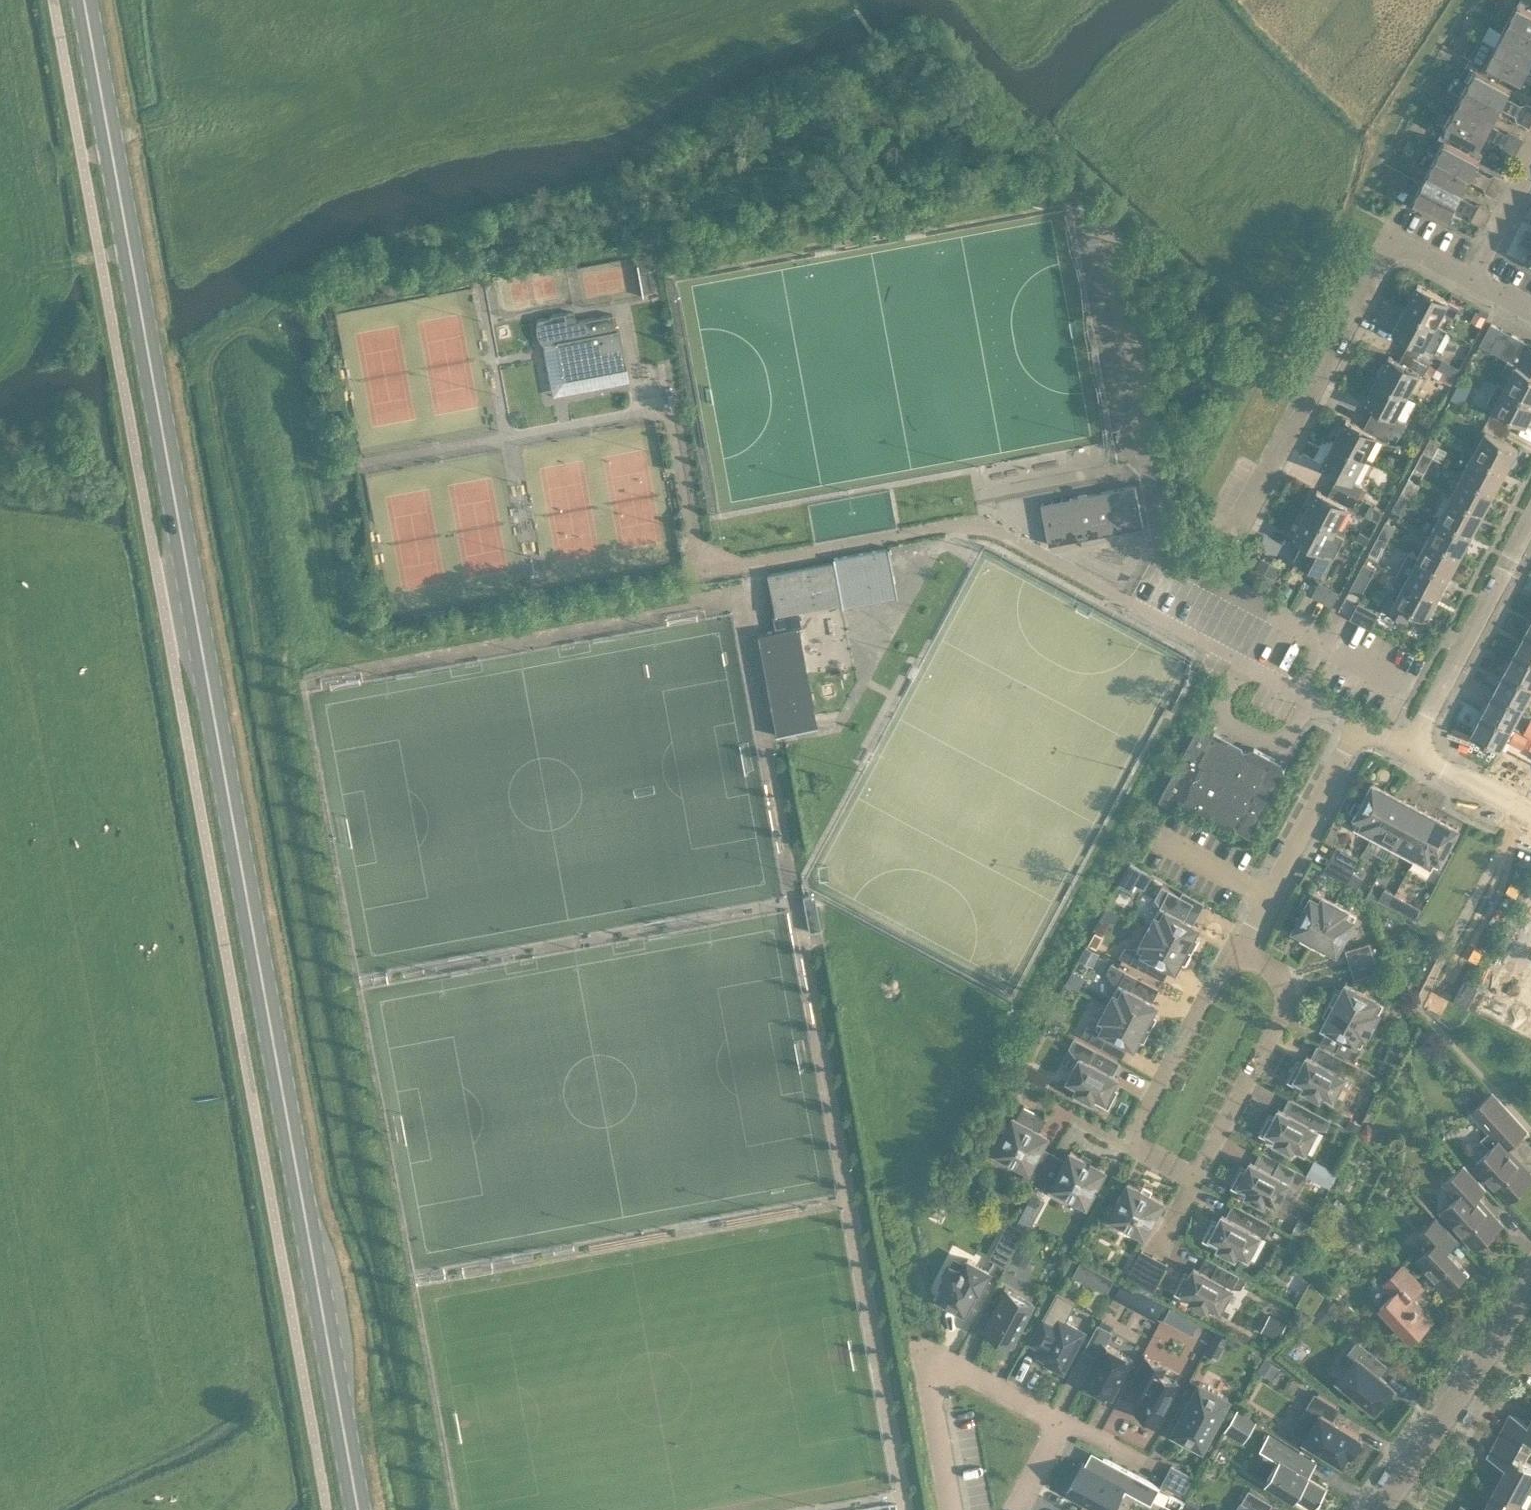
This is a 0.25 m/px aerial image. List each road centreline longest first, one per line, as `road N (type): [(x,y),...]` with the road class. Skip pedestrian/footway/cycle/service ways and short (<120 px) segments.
road 1 (primary): [(358,1509),(84,0)]
road 2 (residential): [(1238,956),(1277,978),(1287,1012),(1195,1183),(1131,1149)]
road 3 (residential): [(1238,527),(1391,245)]
road 4 (track): [(1205,0),(1338,147),(1339,208),(1390,233)]
road 5 (residential): [(1062,1421),(952,1366),(928,1370),(949,1509)]
road 6 (residential): [(1382,1509),(1530,1292)]
road 7 (residential): [(1238,956),(1360,725)]
road 8 (residential): [(1409,750),(1530,519)]
road 9 (residential): [(1131,1149),(1238,956)]
road 10 (residential): [(1530,815),(1409,750)]
road 11 (track): [(0,236),(45,263),(128,250)]
road 12 (residential): [(1472,283),(1530,164)]

